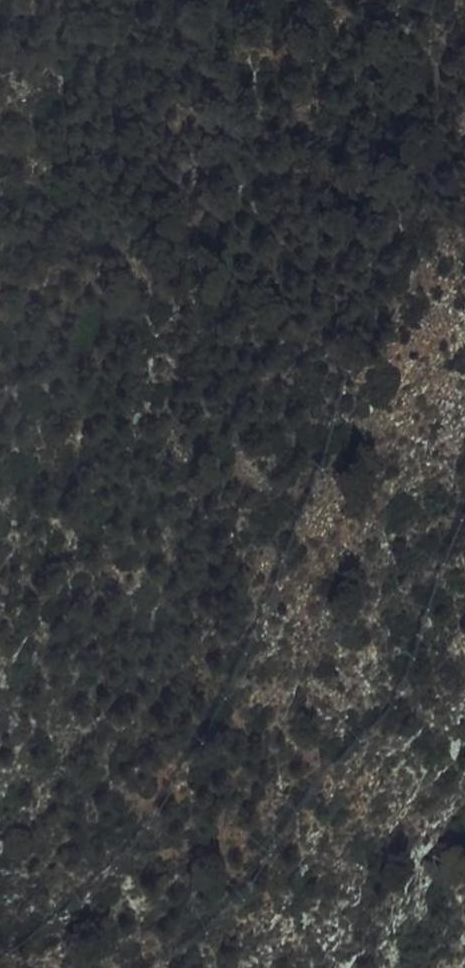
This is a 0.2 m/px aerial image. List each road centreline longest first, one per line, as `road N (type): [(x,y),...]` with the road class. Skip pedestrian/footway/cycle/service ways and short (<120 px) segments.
road 1 (primary): [(0,436),(64,559),(259,788),(370,879),(464,925)]
road 2 (primary): [(464,364),(324,633),(275,750),(209,967)]

